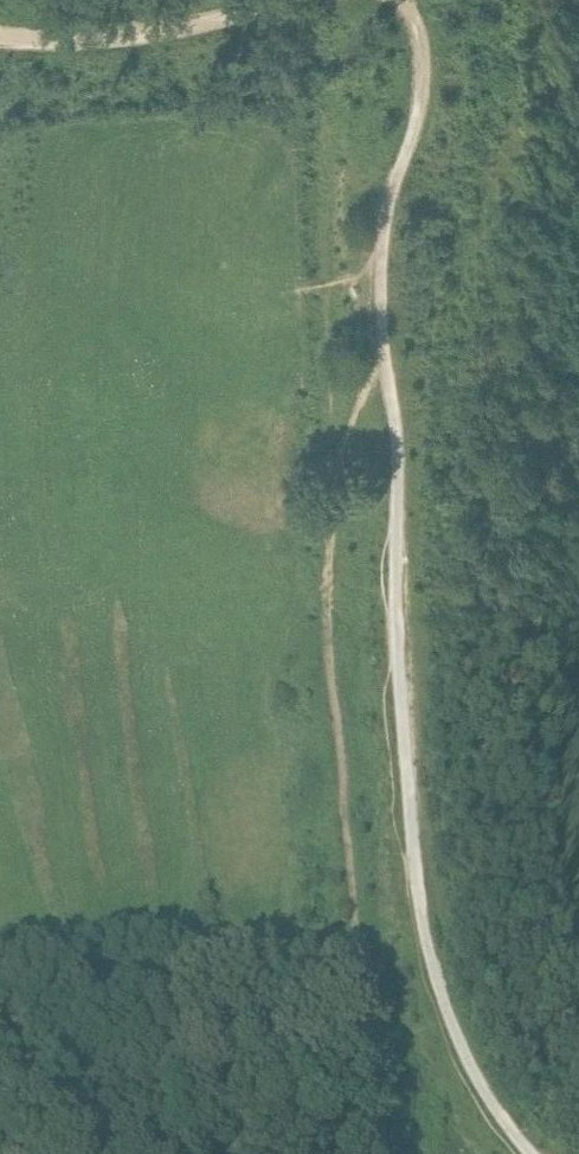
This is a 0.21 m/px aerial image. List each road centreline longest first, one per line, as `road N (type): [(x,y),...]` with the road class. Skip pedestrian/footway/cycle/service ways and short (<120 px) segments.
road 1 (track): [(384,348),(398,426),(396,532),(420,905),(443,1004),(483,1090),(530,1153)]
road 2 (track): [(392,0),(425,37),(430,56),(422,103),(383,204),(384,348)]
road 3 (track): [(0,35),(109,38),(289,0)]

